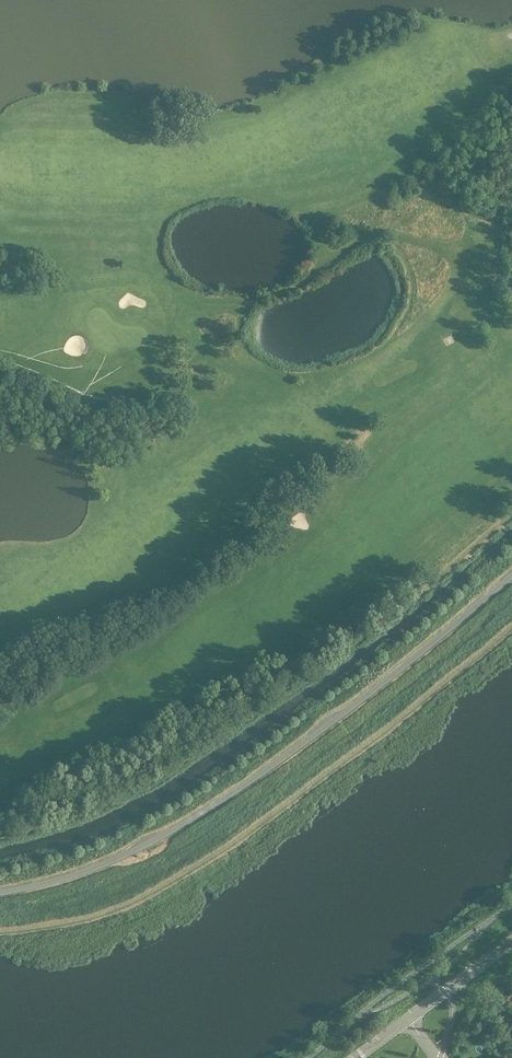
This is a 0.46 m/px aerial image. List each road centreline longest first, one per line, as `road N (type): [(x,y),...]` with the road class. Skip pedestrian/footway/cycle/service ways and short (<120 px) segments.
road 1 (unclassified): [(511,576),(335,721),(189,821),(96,868),(0,893)]
road 2 (tertiary): [(410,1020),(511,941)]

